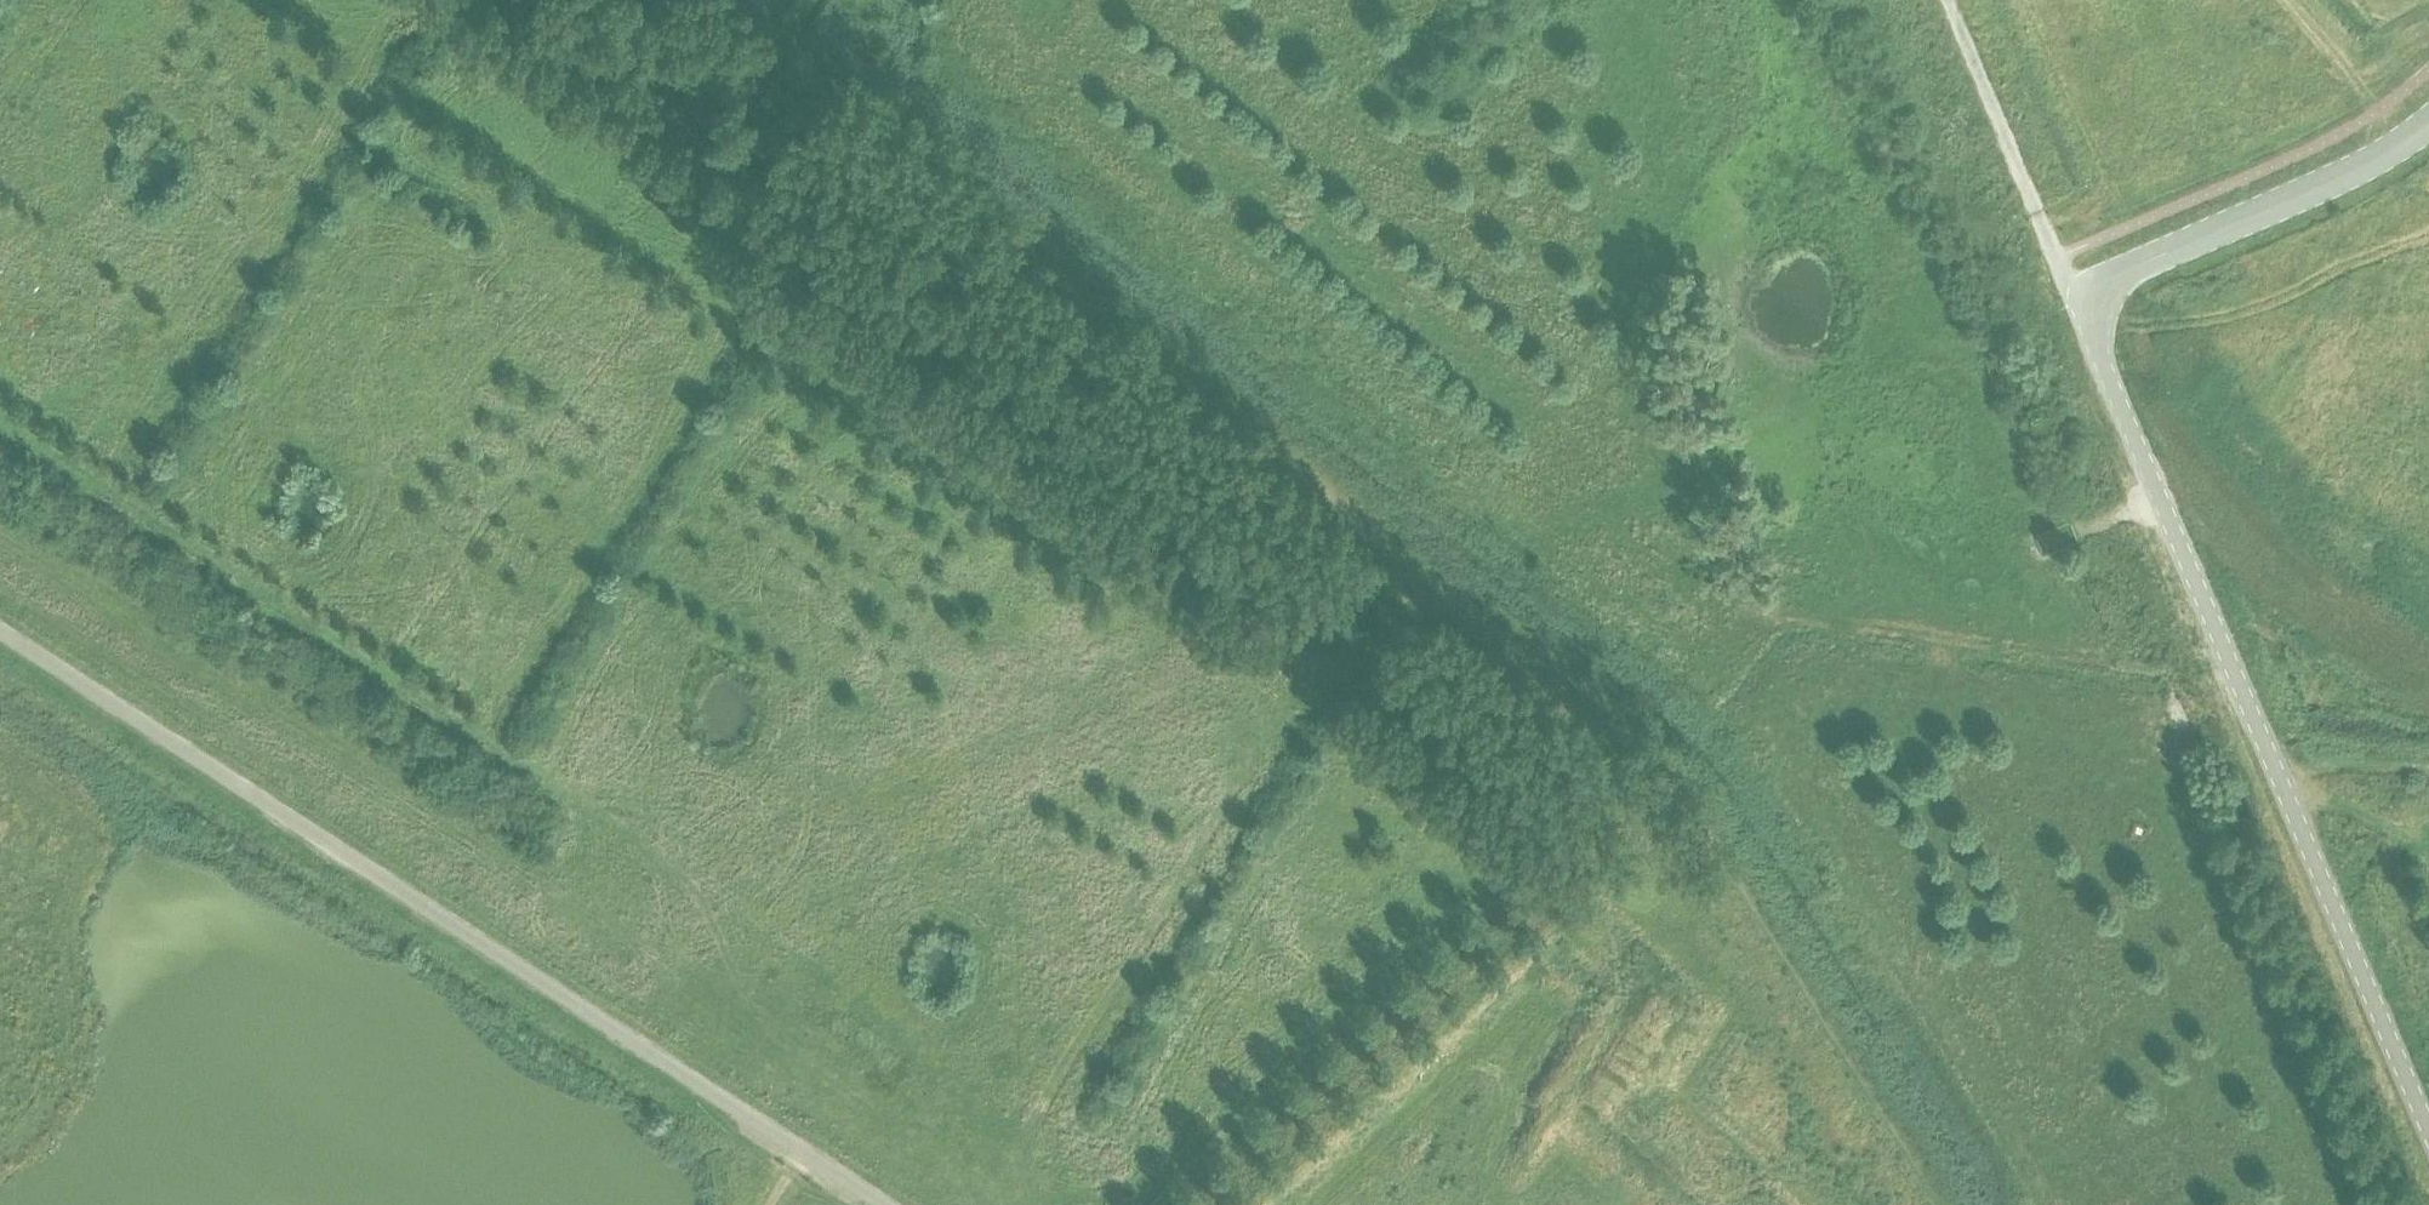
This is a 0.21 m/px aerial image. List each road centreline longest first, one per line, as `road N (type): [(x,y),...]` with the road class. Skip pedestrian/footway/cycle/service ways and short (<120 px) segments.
road 1 (track): [(942,0),(936,93),(1610,643),(1731,762),(1985,1144),(2014,1204)]
road 2 (unclassified): [(894,1204),(0,627)]
road 3 (unclassified): [(2428,669),(2377,637),(2195,448),(2075,293)]
road 4 (unclassified): [(2075,293),(2328,183),(2428,121)]
road 5 (unclassified): [(2075,293),(1949,0)]

